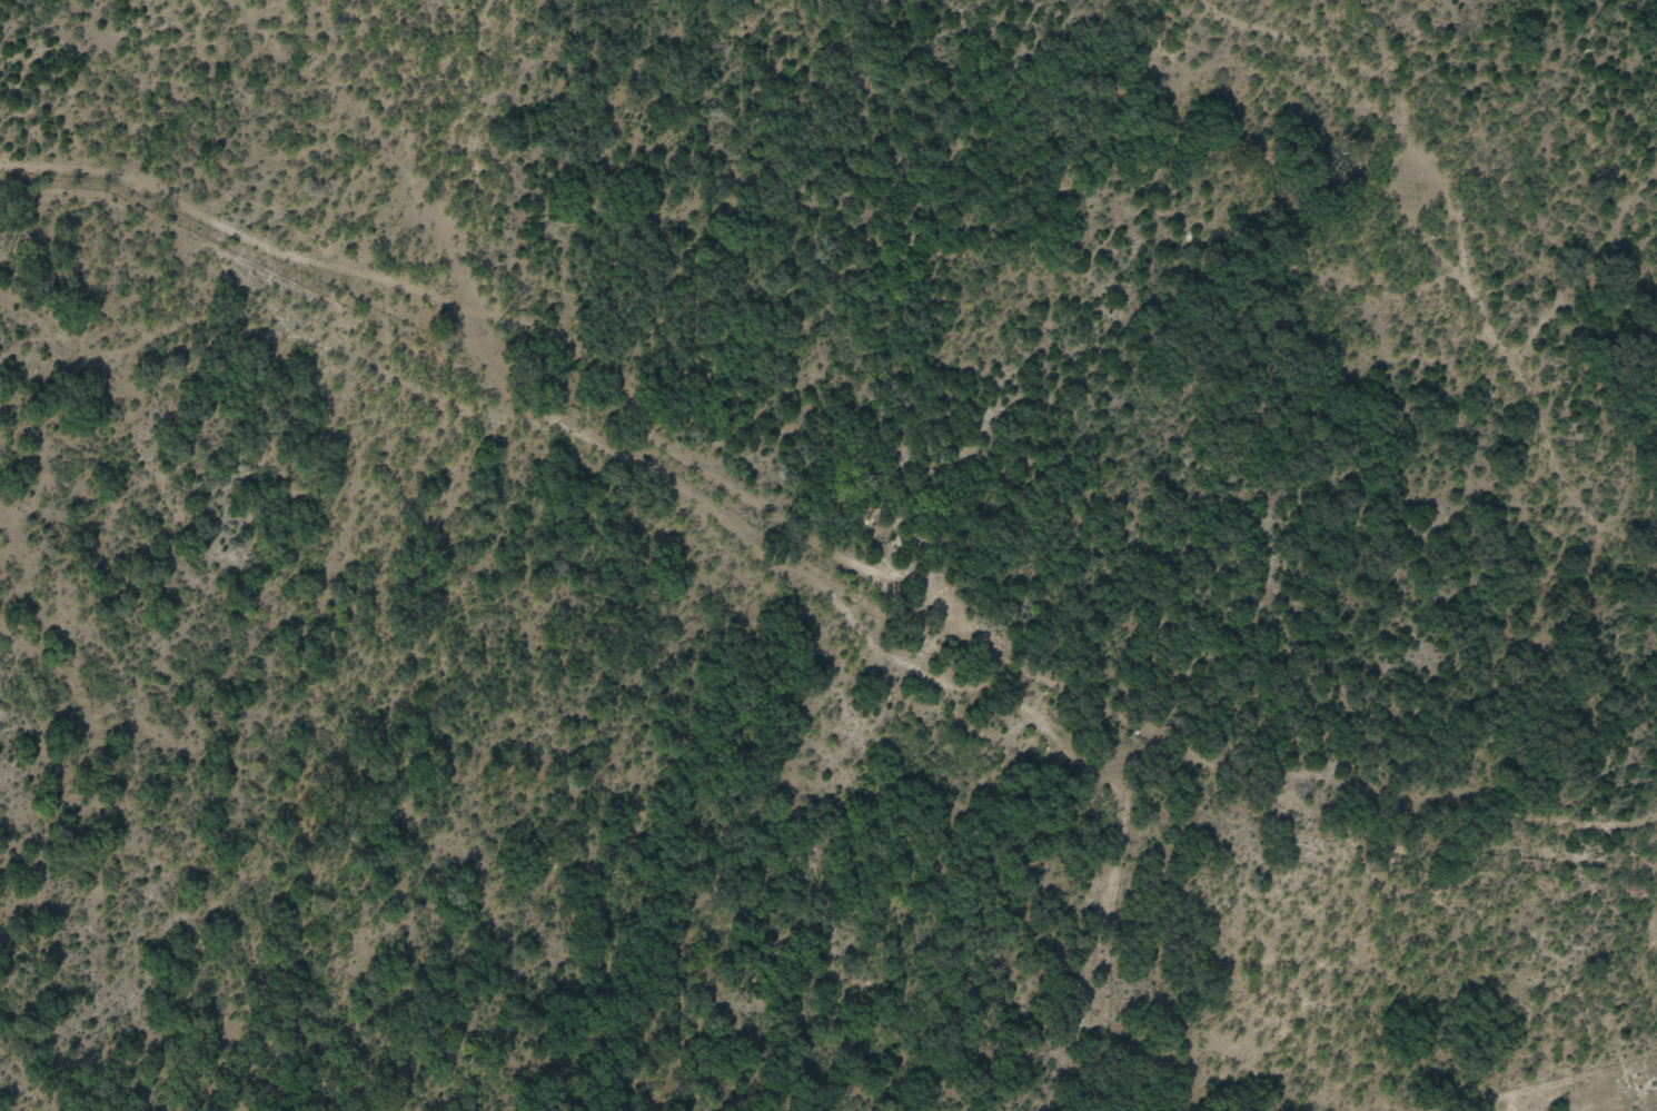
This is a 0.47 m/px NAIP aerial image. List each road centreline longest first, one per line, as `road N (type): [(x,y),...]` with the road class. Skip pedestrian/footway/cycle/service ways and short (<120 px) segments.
road 1 (residential): [(1656,788),(1587,813),(1456,793),(1370,793),(1307,774),(1165,775),(1108,764),(976,638),(944,593),(861,563),(767,547),(592,429),(513,411),(314,340),(23,323),(0,304)]
road 2 (residential): [(1226,0),(1317,68),(1411,120),(1461,237),(1476,296),(1526,354),(1572,486),(1656,577)]

